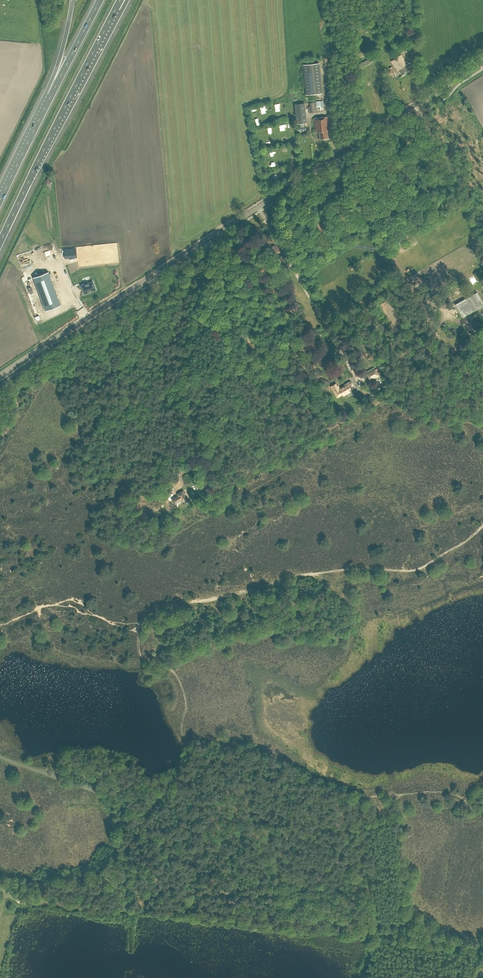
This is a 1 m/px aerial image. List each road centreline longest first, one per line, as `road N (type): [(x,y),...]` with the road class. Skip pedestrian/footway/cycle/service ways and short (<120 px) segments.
road 1 (secondary): [(0,375),(482,60)]
road 2 (track): [(100,889),(161,890),(186,901),(482,947)]
road 3 (motorway): [(0,242),(120,0)]

